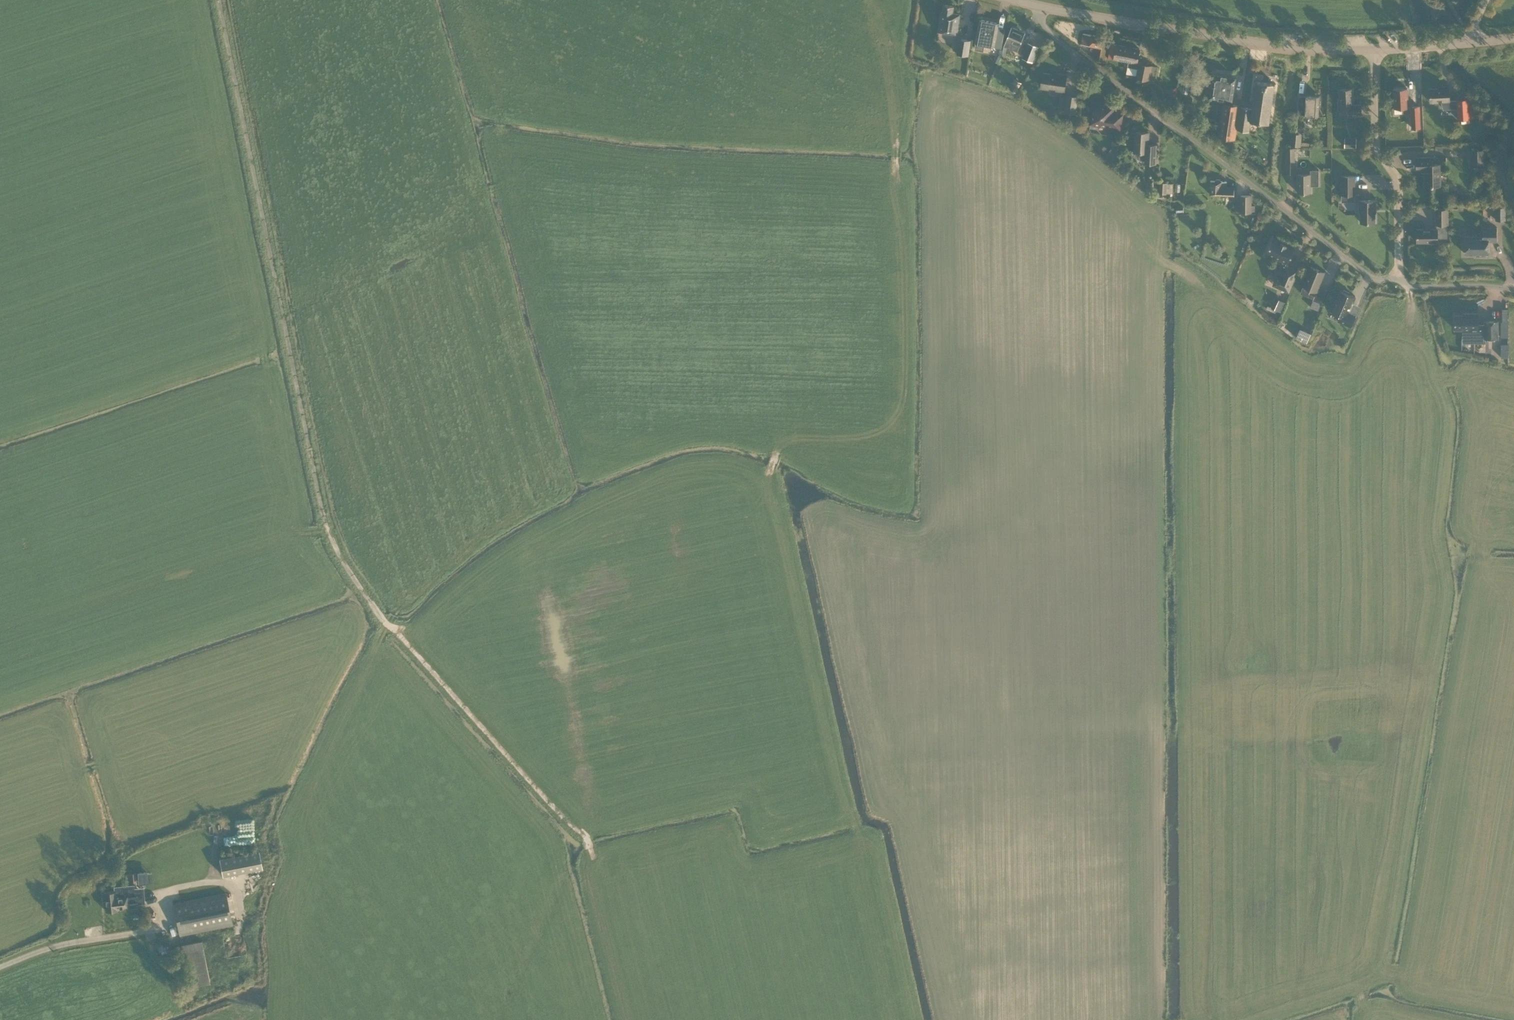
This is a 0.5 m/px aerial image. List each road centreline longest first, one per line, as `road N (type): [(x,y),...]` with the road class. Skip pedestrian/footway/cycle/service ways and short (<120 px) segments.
road 1 (unclassified): [(1399,285),(1372,280),(1060,43),(1037,8)]
road 2 (tertiary): [(1376,50),(1245,42),(1037,8)]
road 3 (residential): [(1399,285),(1398,182),(1375,146),(1376,50)]
road 4 (tertiary): [(1513,37),(1376,50)]

